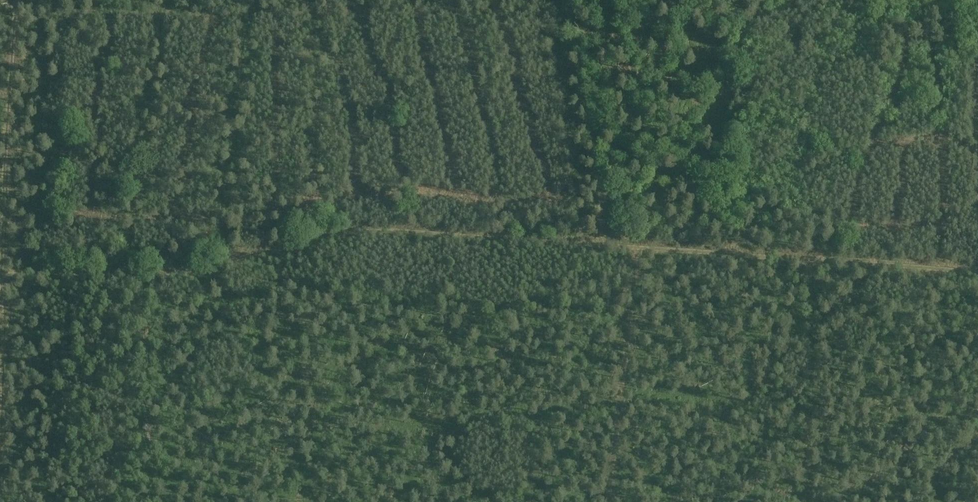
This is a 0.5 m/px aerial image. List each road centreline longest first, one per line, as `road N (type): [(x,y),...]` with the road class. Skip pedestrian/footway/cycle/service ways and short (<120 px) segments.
road 1 (track): [(0,276),(169,275),(342,233),(385,231),(977,271)]
road 2 (track): [(0,337),(15,0)]
road 3 (track): [(969,0),(977,148)]

